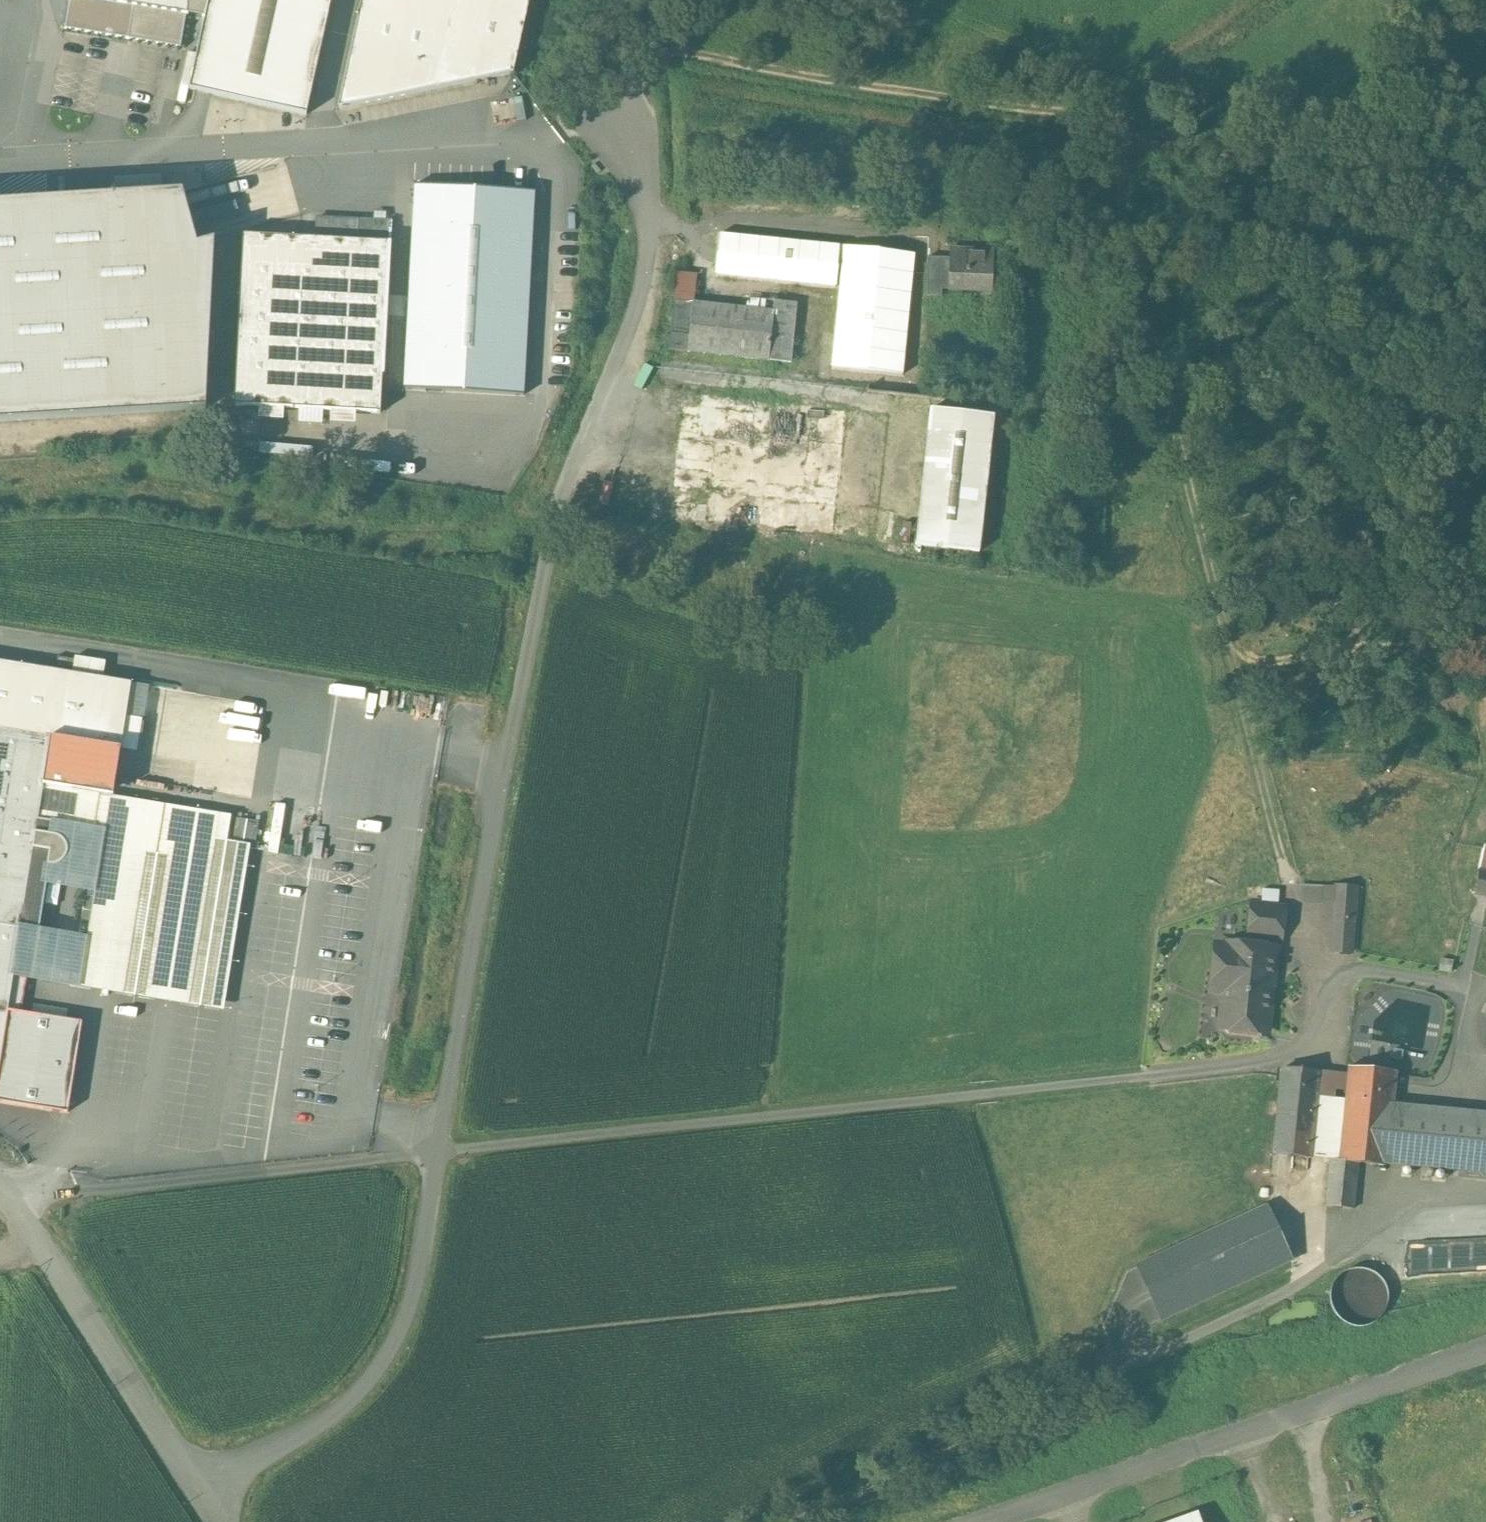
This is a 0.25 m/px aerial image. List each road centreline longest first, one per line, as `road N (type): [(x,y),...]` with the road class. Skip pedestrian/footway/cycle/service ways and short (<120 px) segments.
road 1 (unclassified): [(193,1481),(313,1413),(353,1379),(388,1337),(407,1283),(545,518),(648,280),(651,227),(640,166),(598,106)]
road 2 (track): [(1485,186),(664,52),(598,106)]
road 3 (track): [(1113,124),(1247,734),(1304,923)]
road 4 (unclassified): [(0,1181),(193,1481)]

